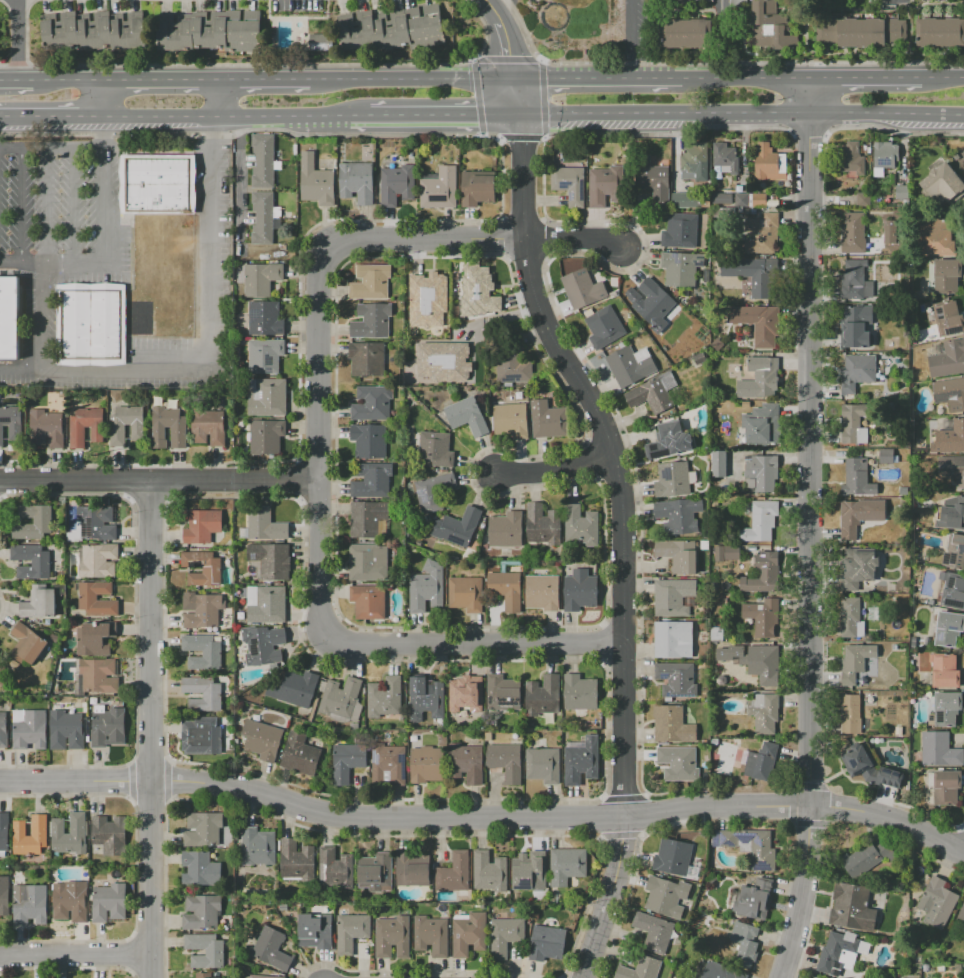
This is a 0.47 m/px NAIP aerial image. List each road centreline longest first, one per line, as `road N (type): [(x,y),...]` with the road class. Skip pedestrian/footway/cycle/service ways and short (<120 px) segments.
road 1 (residential): [(518,79),(523,239),(563,353),(600,409),(629,507),(623,840),(618,884),(586,977)]
road 2 (residential): [(523,239),(361,238),(330,248),(321,271),(323,620),(331,638),(351,646),(627,649)]
road 3 (residential): [(808,807),(809,77)]
road 4 (residential): [(152,782),(244,787),(346,821),(808,807)]
road 5 (primary): [(522,114),(963,116)]
road 6 (residential): [(0,483),(323,479)]
road 7 (residential): [(149,481),(152,782)]
road 8 (primary): [(106,121),(371,114)]
road 9 (primary): [(518,79),(308,84)]
road 10 (residential): [(152,782),(151,977)]
road 11 (residential): [(777,977),(800,912),(808,807)]
road 12 (residential): [(808,807),(865,811),(963,853)]
road 13 (primary): [(679,78),(518,79)]
road 14 (residential): [(0,782),(152,782)]
road 15 (residential): [(0,959),(151,959)]
road 16 (primary): [(371,114),(522,114)]
road 17 (primary): [(809,77),(679,78)]

